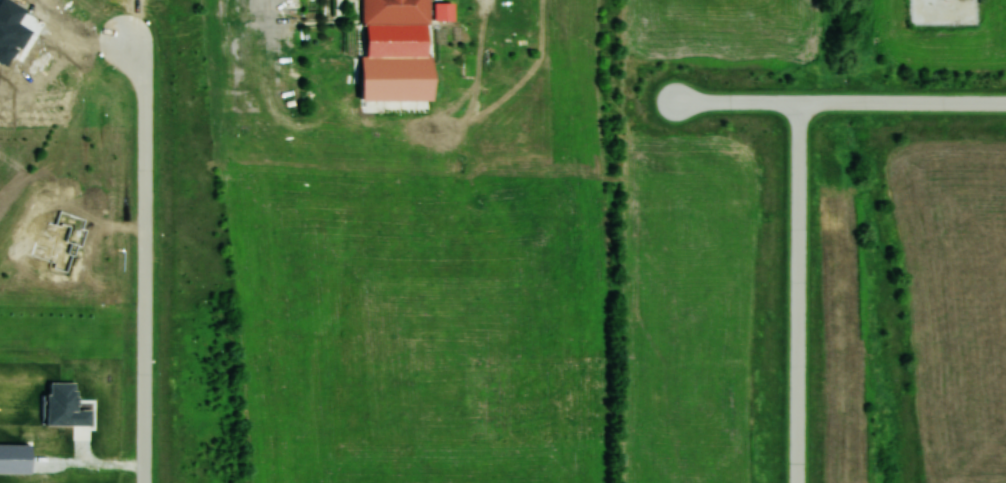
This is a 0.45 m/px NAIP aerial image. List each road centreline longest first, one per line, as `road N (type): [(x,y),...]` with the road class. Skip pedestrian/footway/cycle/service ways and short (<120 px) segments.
road 1 (residential): [(127,38),(146,108),(143,482)]
road 2 (residential): [(800,104),(797,482)]
road 3 (residential): [(675,102),(1005,105)]

